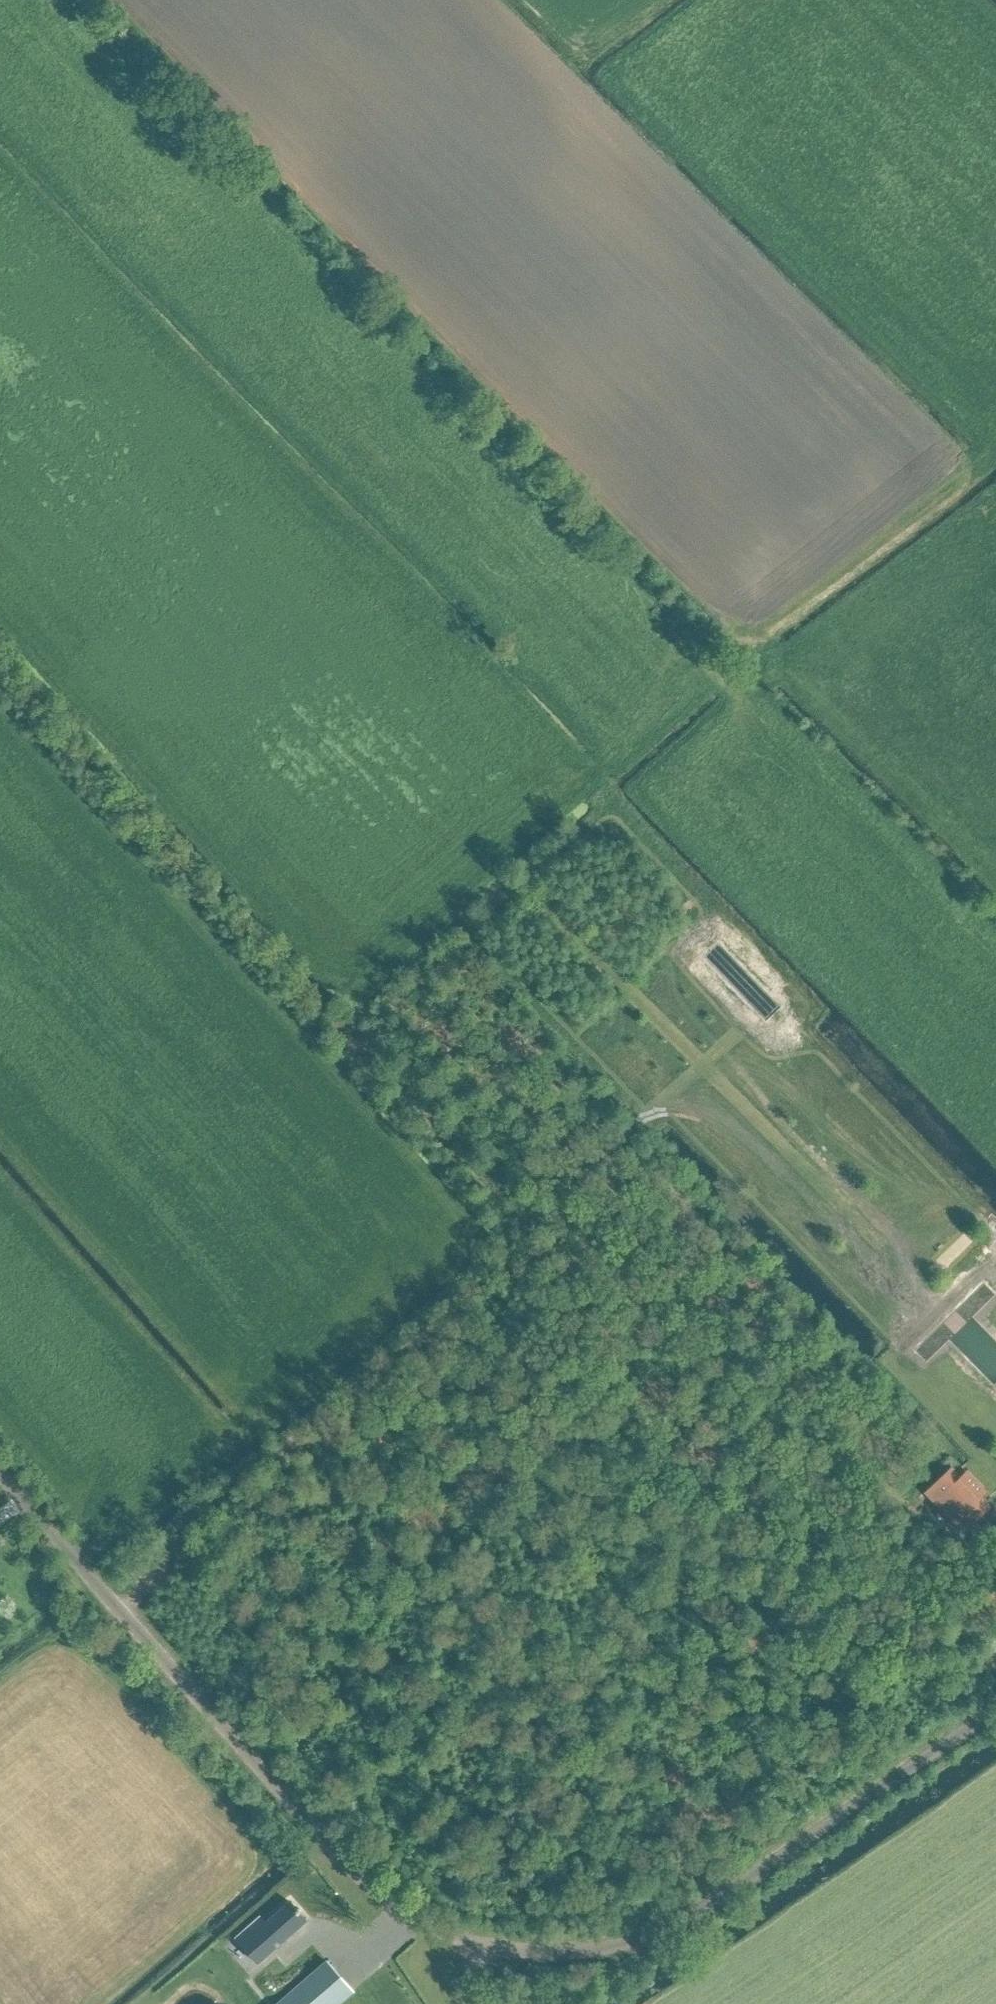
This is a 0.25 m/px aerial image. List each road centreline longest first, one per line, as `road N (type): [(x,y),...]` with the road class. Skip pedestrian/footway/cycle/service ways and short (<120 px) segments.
road 1 (unclassified): [(0,1478),(219,1731),(382,1889),(471,1934),(621,1932),(686,1913),(995,1701)]

